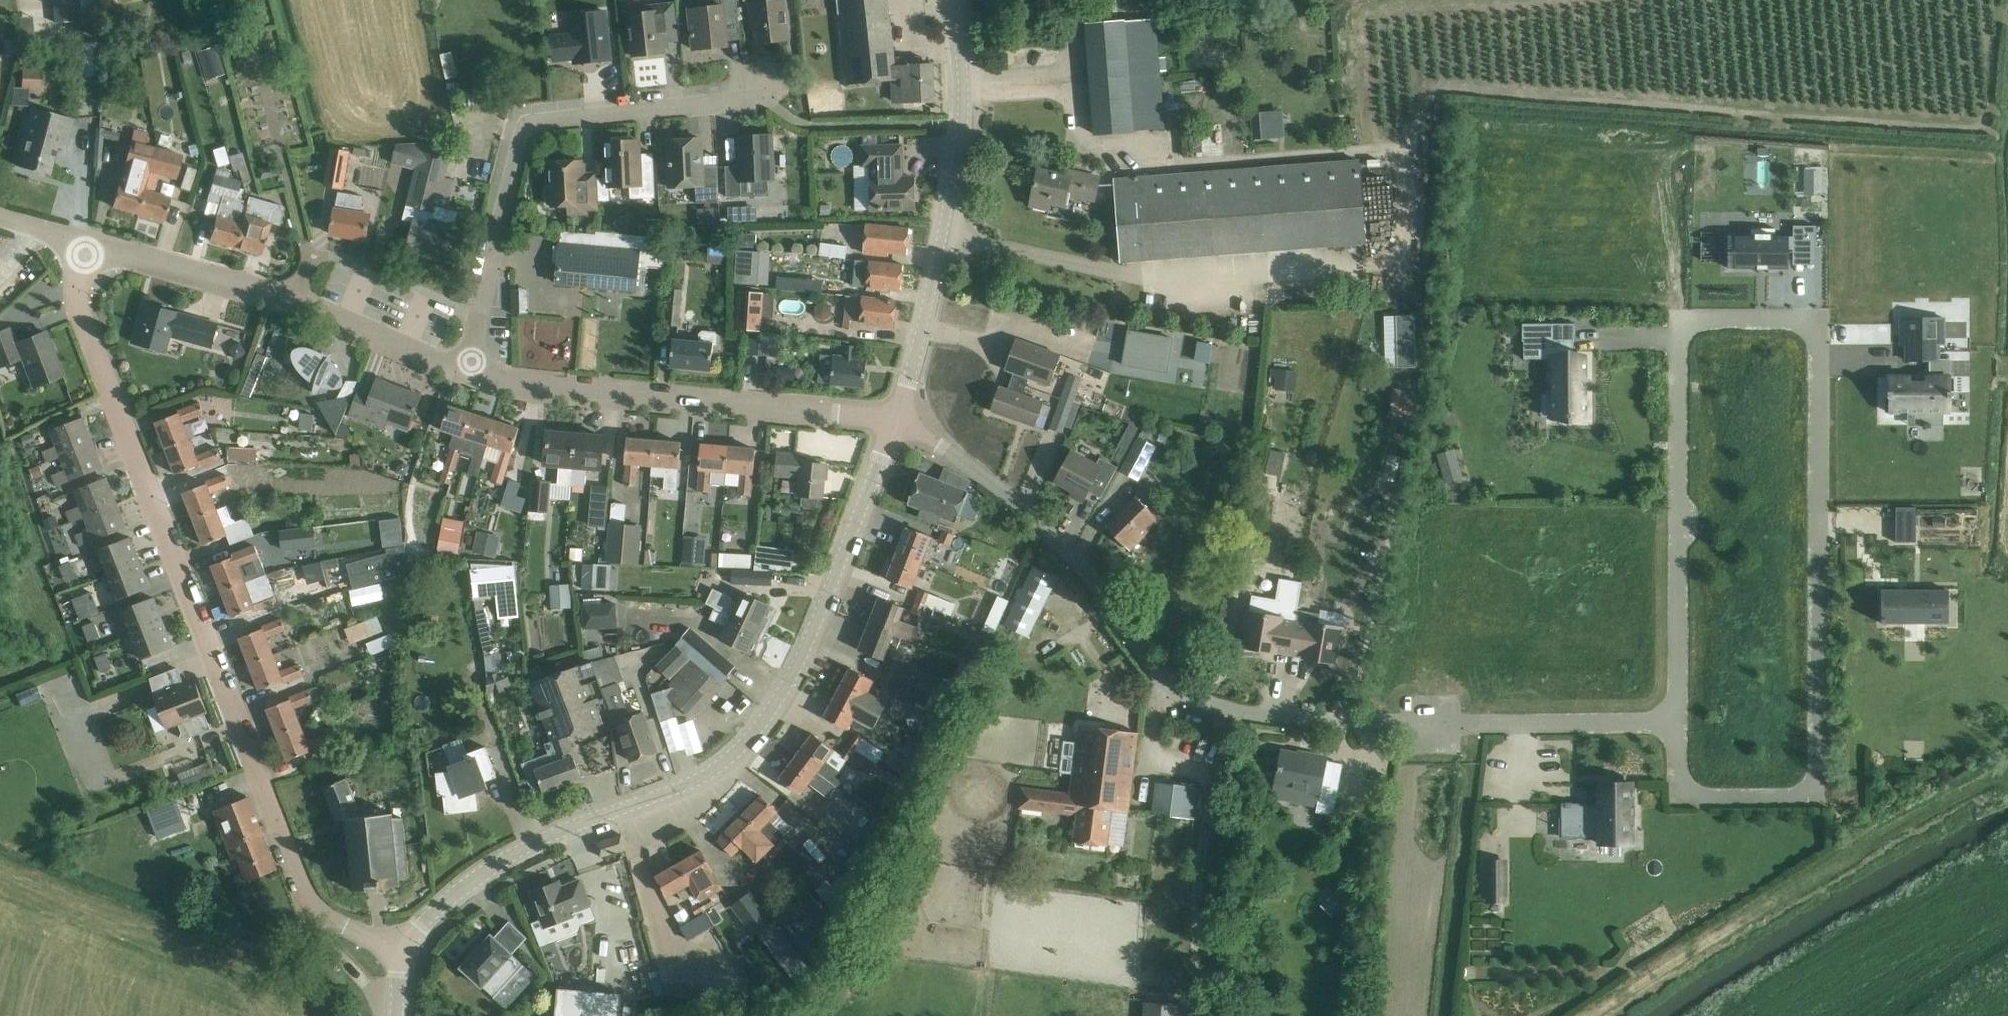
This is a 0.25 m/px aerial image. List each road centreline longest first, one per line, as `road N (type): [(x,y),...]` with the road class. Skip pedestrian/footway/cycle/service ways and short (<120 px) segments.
road 1 (residential): [(1683,721),(1426,724),(1243,715),(1206,704),(1157,672),(1068,558),(1008,499),(948,448),(889,431)]
road 2 (residential): [(1680,321),(1817,319),(1819,798),(1684,799),(1683,721)]
road 3 (residential): [(403,948),(337,923),(305,897),(102,367),(79,292),(81,242)]
road 4 (tertiary): [(403,948),(430,914),(530,846),(700,778),(746,742),(816,627),(889,431)]
road 5 (tertiary): [(889,431),(951,196),(960,75),(953,0)]
road 6 (residential): [(889,431),(467,371)]
road 7 (residential): [(478,316),(530,130),(543,122),(757,95)]
road 8 (residential): [(1683,721),(1680,321)]
road 9 (residential): [(296,308),(313,263),(340,256),(478,316)]
road 10 (residential): [(296,308),(81,242)]
road 11 (residential): [(467,371),(296,308)]

